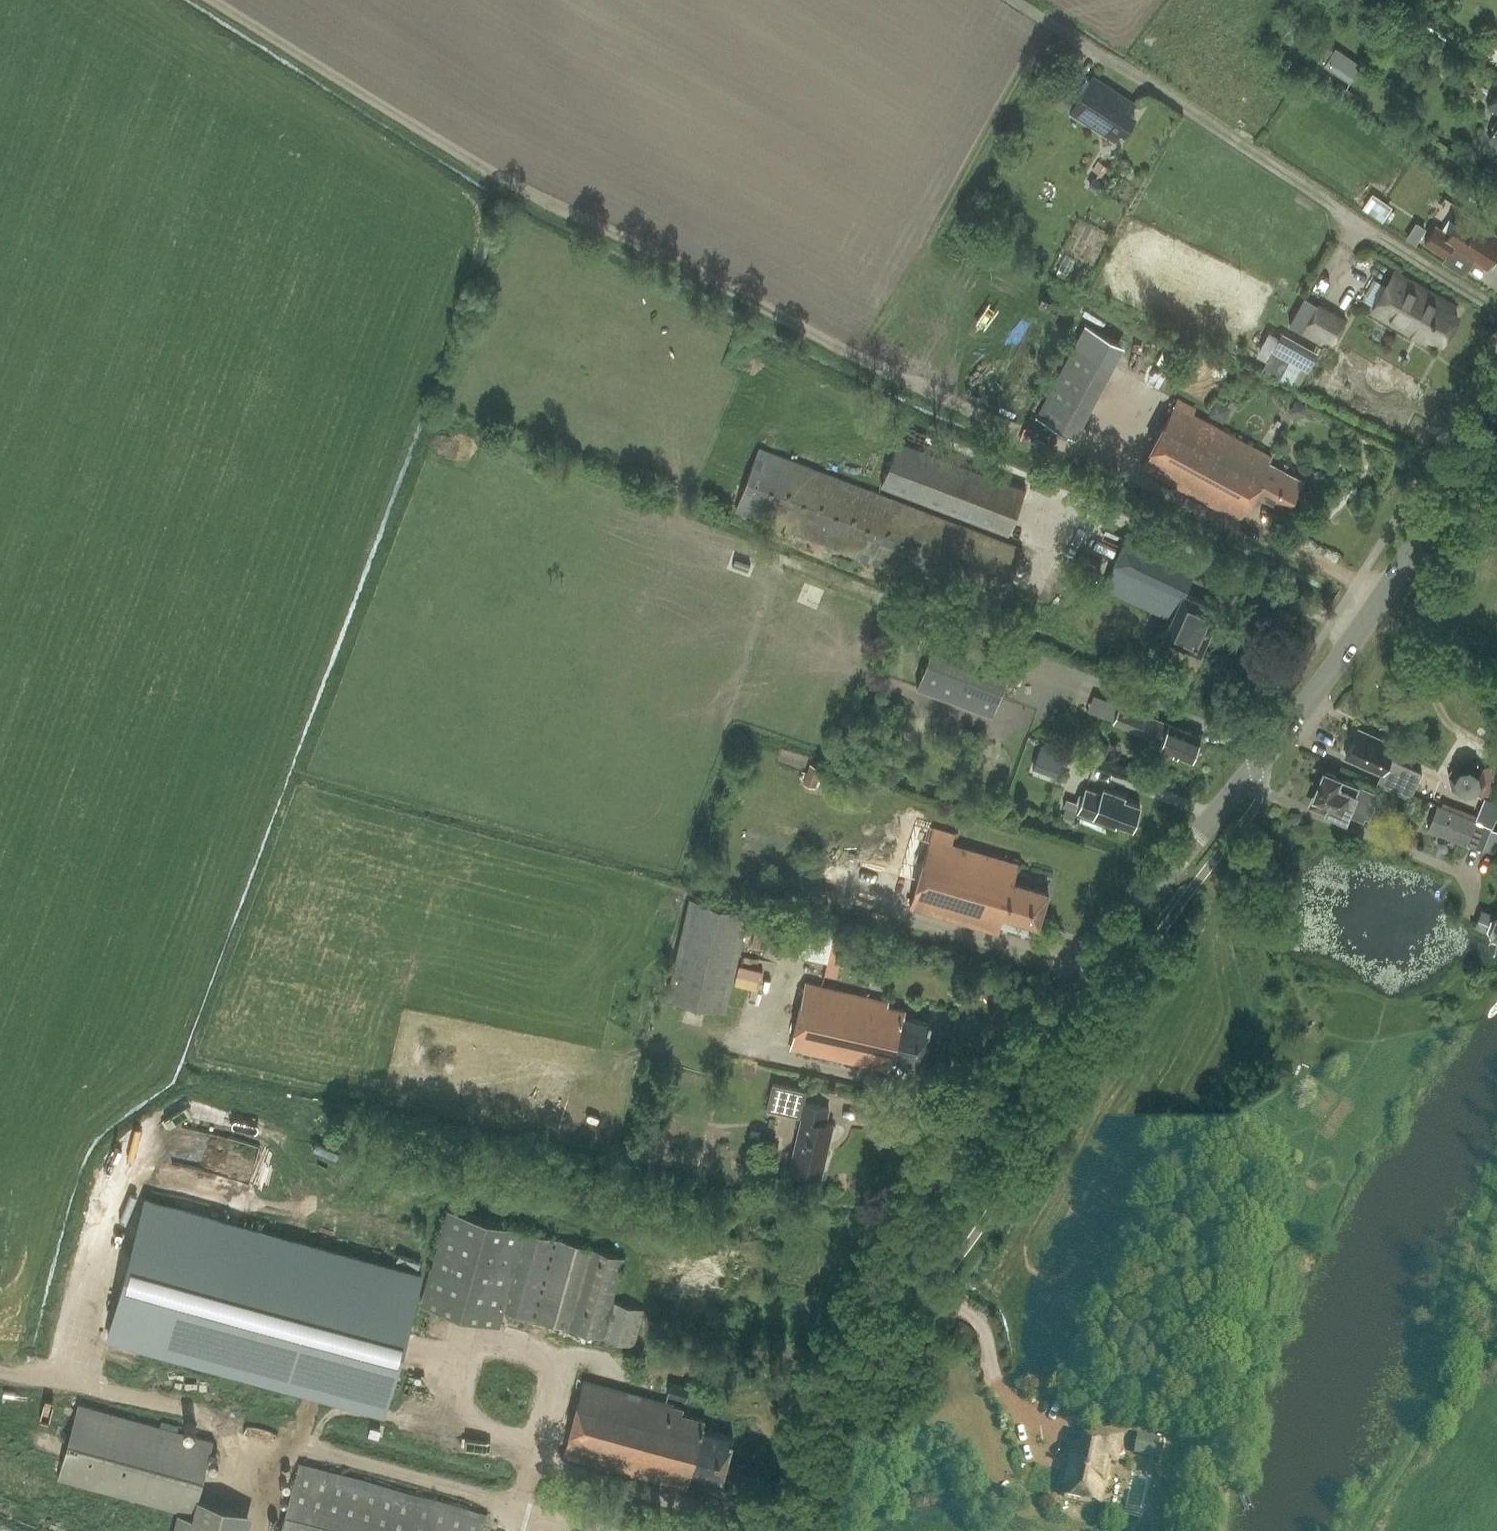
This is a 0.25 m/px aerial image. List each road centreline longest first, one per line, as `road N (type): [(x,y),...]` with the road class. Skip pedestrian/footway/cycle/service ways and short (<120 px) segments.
road 1 (tertiary): [(809,1530),(858,1341),(919,1200),(983,1100),(1344,655),(1496,401)]
road 2 (track): [(1496,307),(1015,0)]

